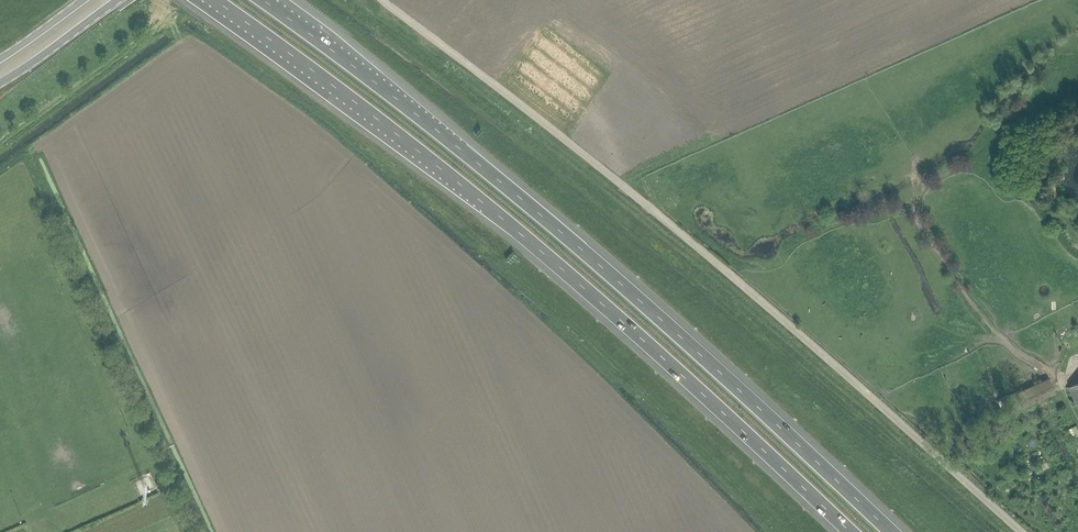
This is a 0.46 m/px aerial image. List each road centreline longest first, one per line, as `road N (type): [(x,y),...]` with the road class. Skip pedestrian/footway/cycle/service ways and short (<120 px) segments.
road 1 (unclassified): [(1021,531),(592,163),(382,0)]
road 2 (motorway): [(214,0),(487,205),(850,531)]
road 3 (motorway): [(891,531),(458,147),(260,0)]
road 4 (primary): [(0,84),(118,0)]

